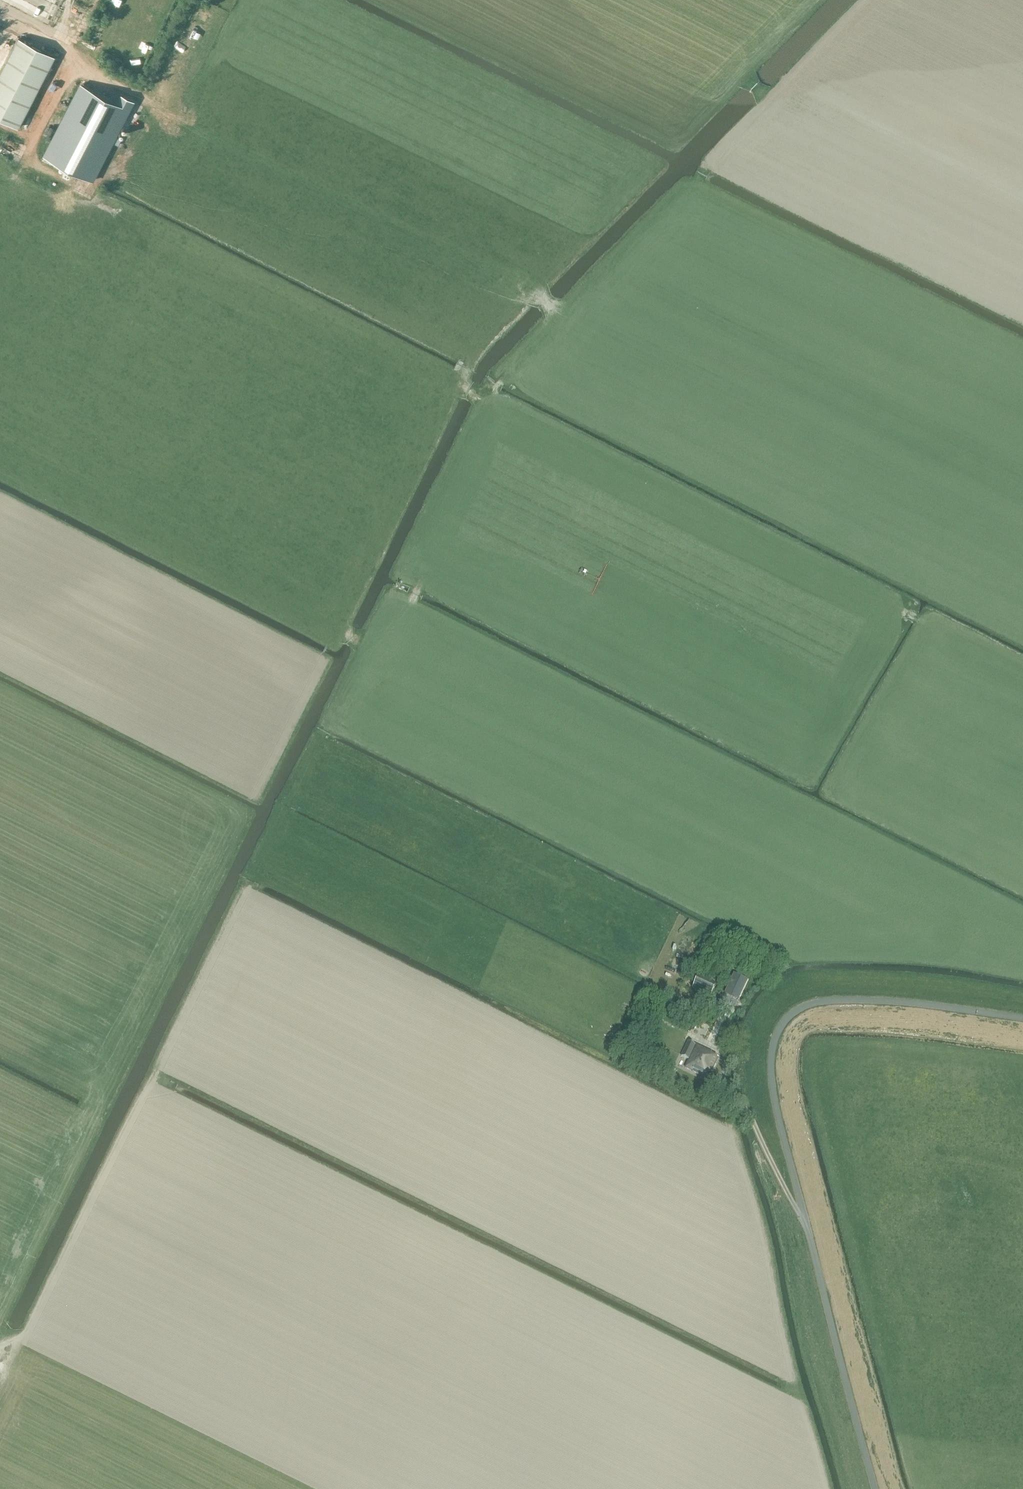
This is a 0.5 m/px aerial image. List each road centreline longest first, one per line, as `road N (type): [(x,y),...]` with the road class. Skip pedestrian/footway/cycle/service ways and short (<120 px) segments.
road 1 (unclassified): [(875,1488),(774,1103),(774,1043),(789,1017),(821,1002),(884,1001),(1022,1019)]
road 2 (track): [(615,310),(562,310),(377,207),(180,134),(146,98),(0,17)]

